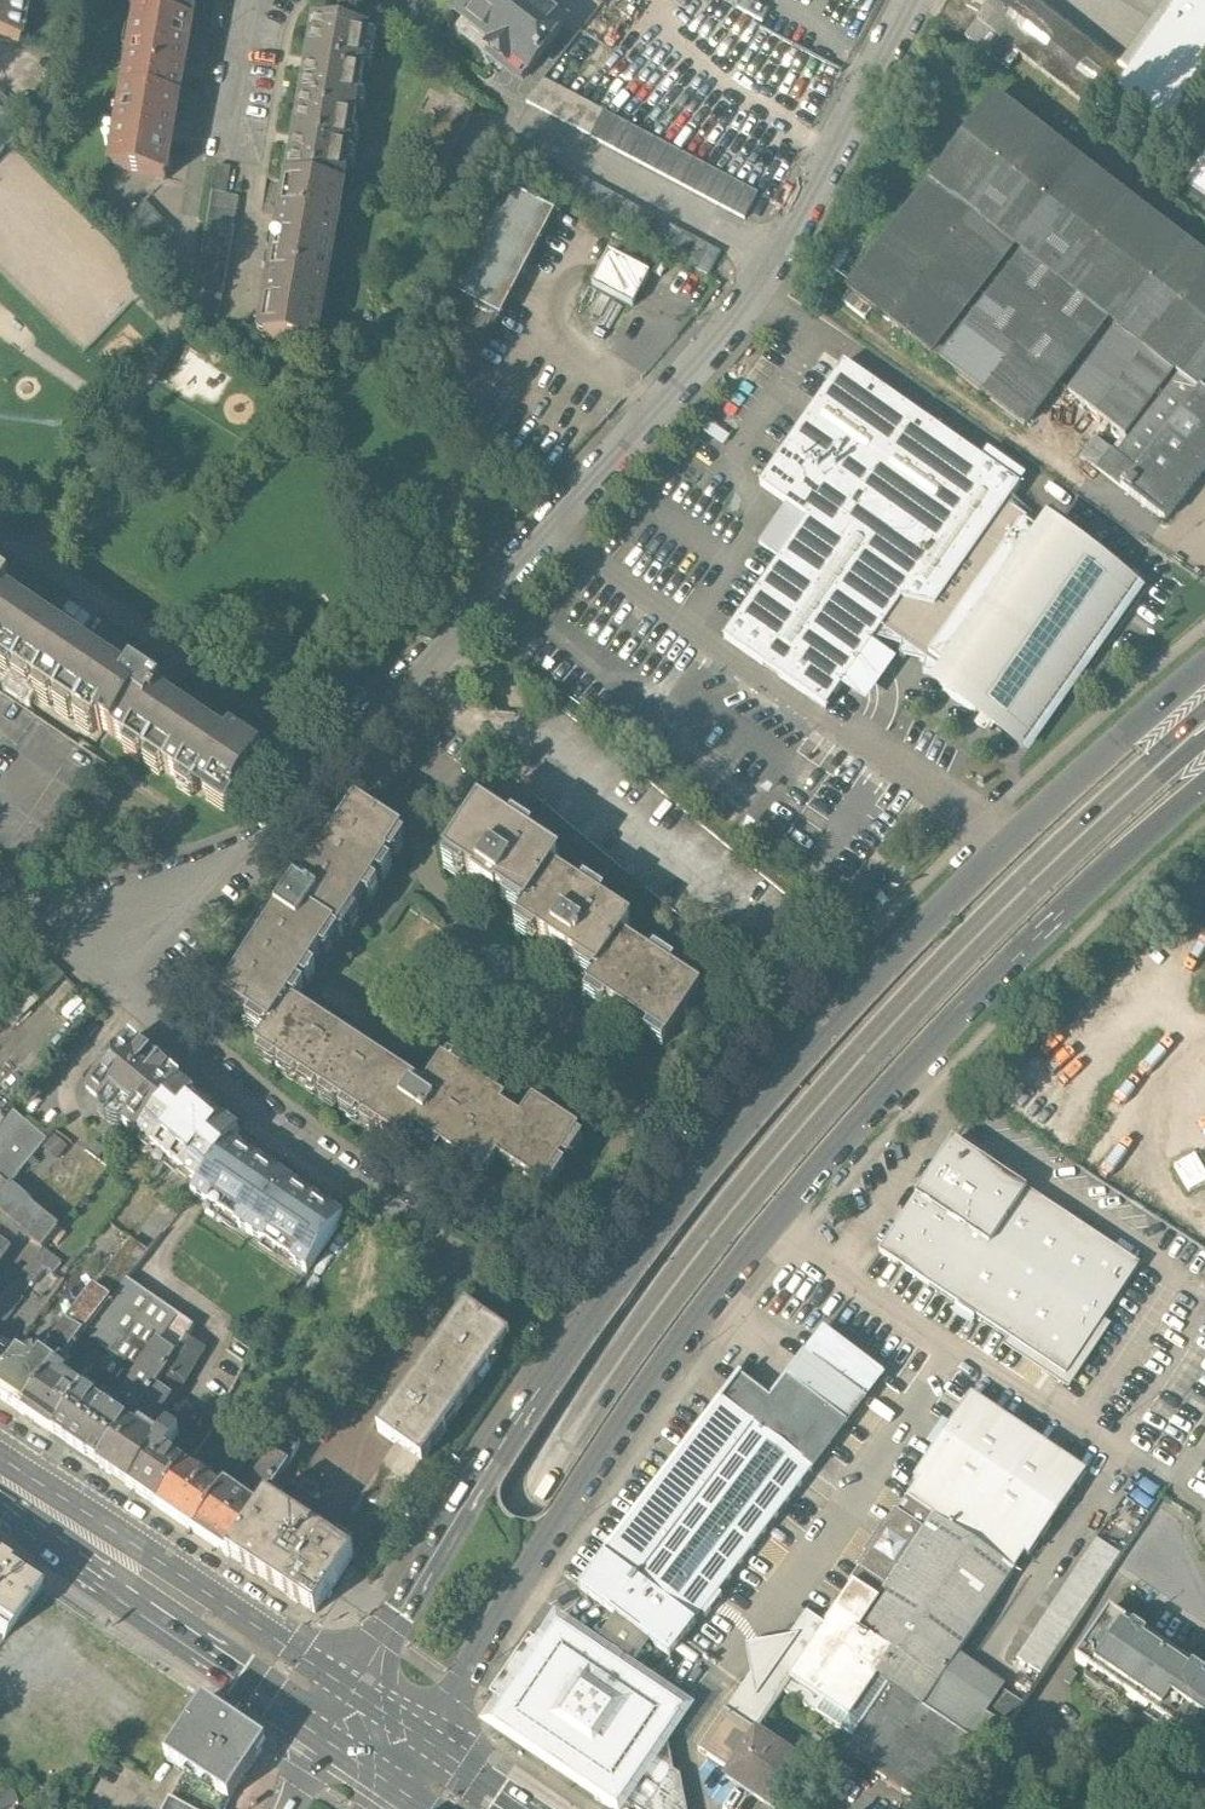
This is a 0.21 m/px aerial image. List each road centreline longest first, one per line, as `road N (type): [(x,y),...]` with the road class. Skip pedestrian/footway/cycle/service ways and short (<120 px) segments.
road 1 (primary): [(332,1808),(581,1410),(716,1228),(872,1044),(1037,876),(1204,723)]
road 2 (primary): [(1204,671),(1103,755),(898,951),(705,1166),(592,1312),(346,1707)]
road 3 (residential): [(911,0),(775,257),(655,407),(256,846),(93,958)]
road 4 (primary): [(416,1753),(639,1396),(766,1230),(914,1061),(1204,783)]
road 5 (residential): [(423,1225),(267,1111),(93,958)]
road 6 (primary): [(0,1480),(346,1707)]

